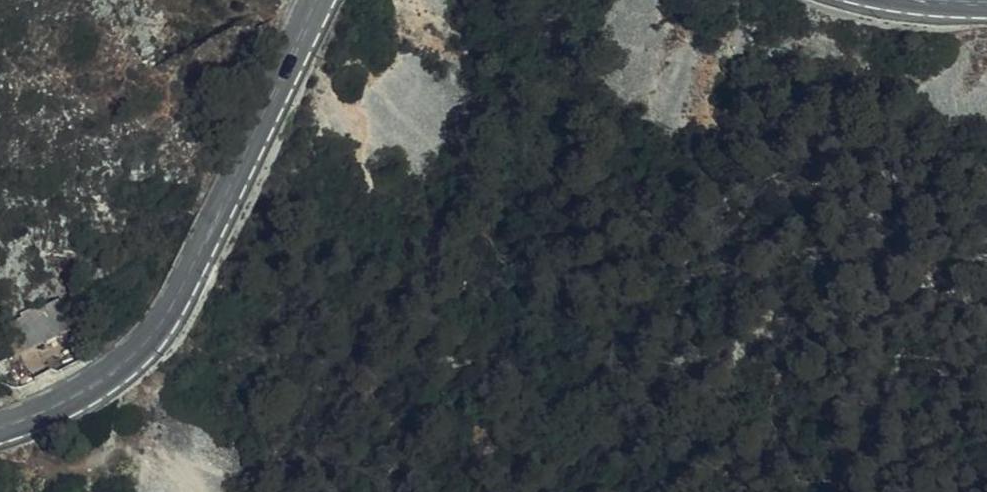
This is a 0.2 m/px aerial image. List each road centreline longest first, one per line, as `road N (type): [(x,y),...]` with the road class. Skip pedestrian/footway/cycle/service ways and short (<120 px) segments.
road 1 (secondary): [(0,427),(87,389),(139,352),(168,313),(320,0)]

